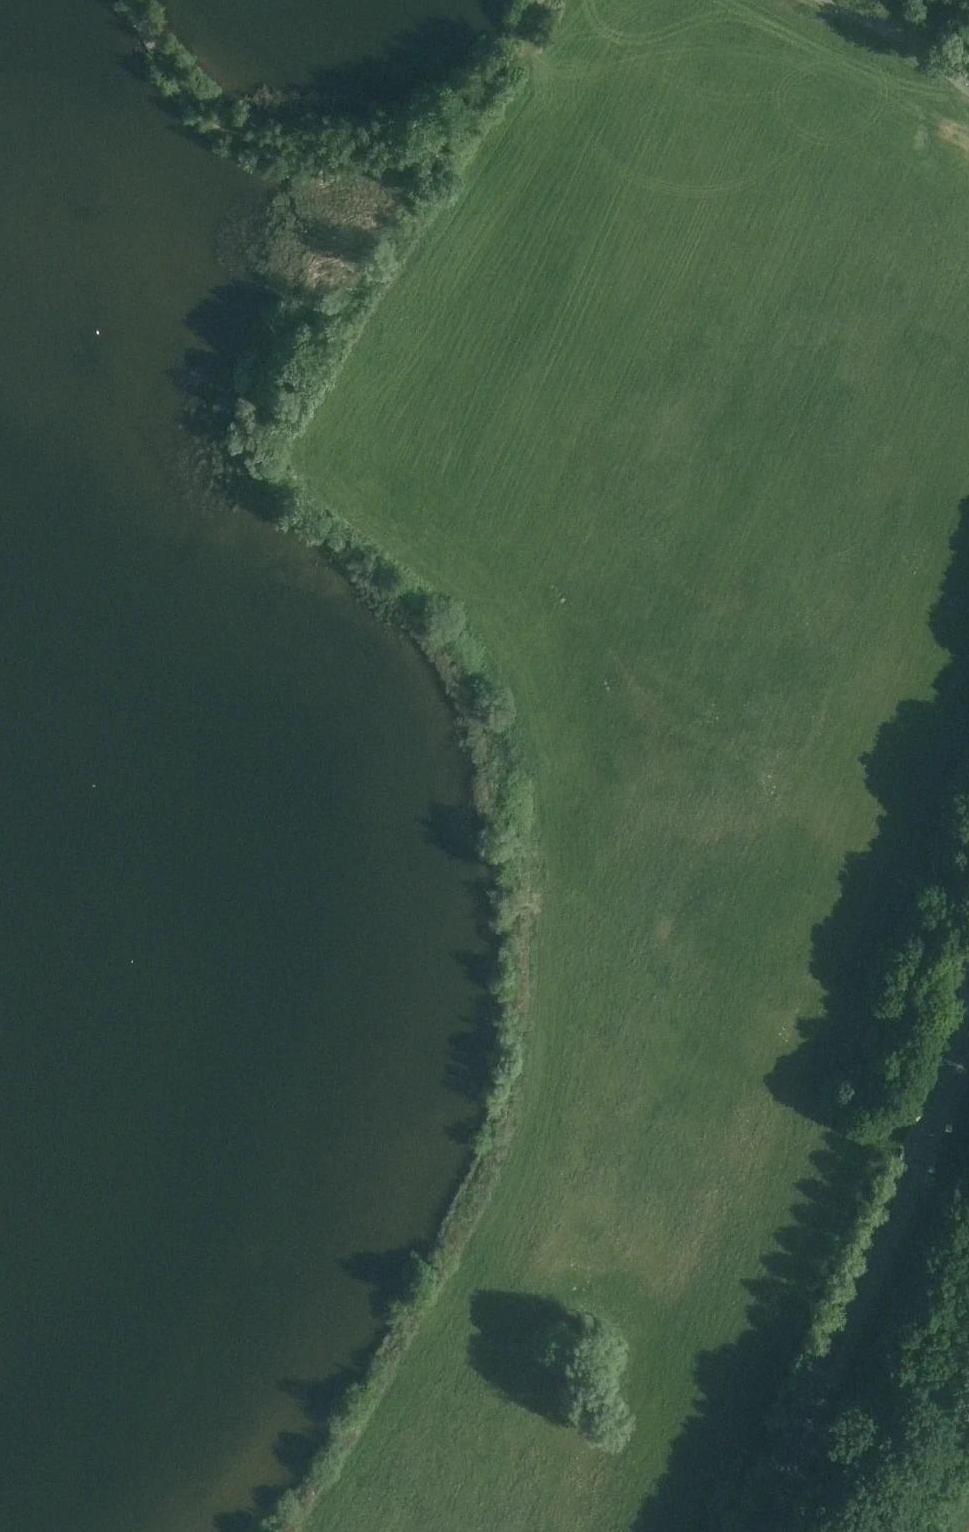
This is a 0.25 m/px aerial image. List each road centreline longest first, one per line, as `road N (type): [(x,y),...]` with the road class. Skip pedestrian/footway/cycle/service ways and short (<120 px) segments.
road 1 (unclassified): [(756,1531),(968,1039)]

